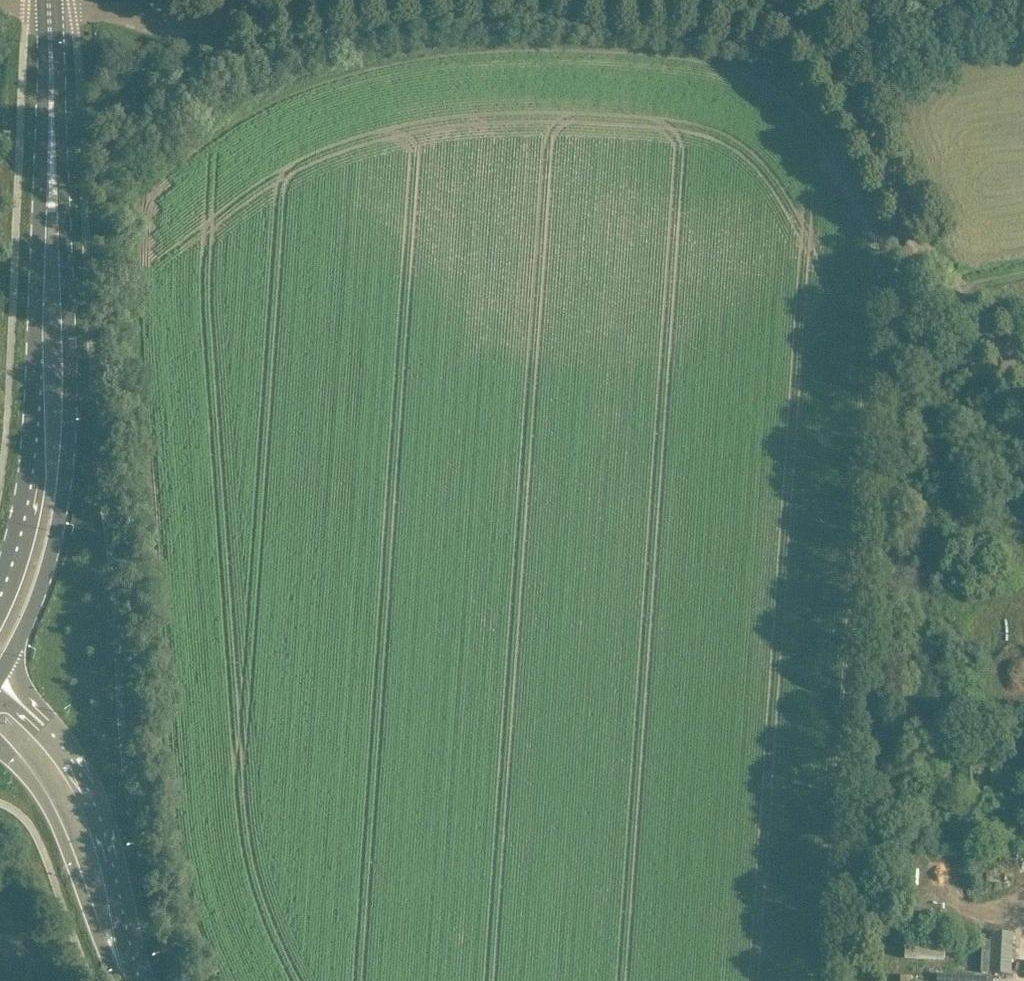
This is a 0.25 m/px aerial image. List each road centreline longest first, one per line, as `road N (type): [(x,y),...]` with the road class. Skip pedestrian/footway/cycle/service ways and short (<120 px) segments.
road 1 (track): [(909,221),(856,980)]
road 2 (unclassified): [(1023,362),(909,221),(889,164),(812,40),(733,9),(628,0)]
road 3 (secondary): [(0,674),(39,598),(57,538),(70,443),(64,216),(51,145)]
road 4 (secondary): [(51,145),(41,215),(30,488),(0,592)]
road 5 (tertiary): [(118,963),(109,849),(87,788),(39,722),(0,686)]
road 6 (unclassified): [(354,0),(171,16),(49,12)]
road 7 (tertiary): [(0,742),(34,782),(118,963)]
road 8 (secondary): [(51,145),(49,12)]

